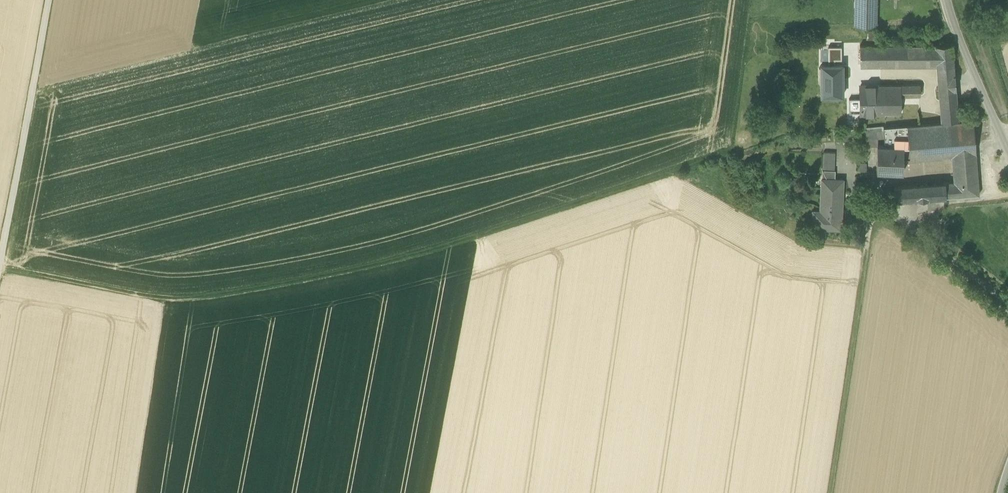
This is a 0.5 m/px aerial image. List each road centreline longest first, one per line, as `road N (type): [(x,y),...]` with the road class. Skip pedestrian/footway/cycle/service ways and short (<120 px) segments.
road 1 (track): [(0,266),(165,300),(258,292),(476,237),(790,128)]
road 2 (unclassified): [(0,258),(49,0)]
road 3 (track): [(832,492),(867,237)]
road 4 (residential): [(946,0),(1007,149)]

